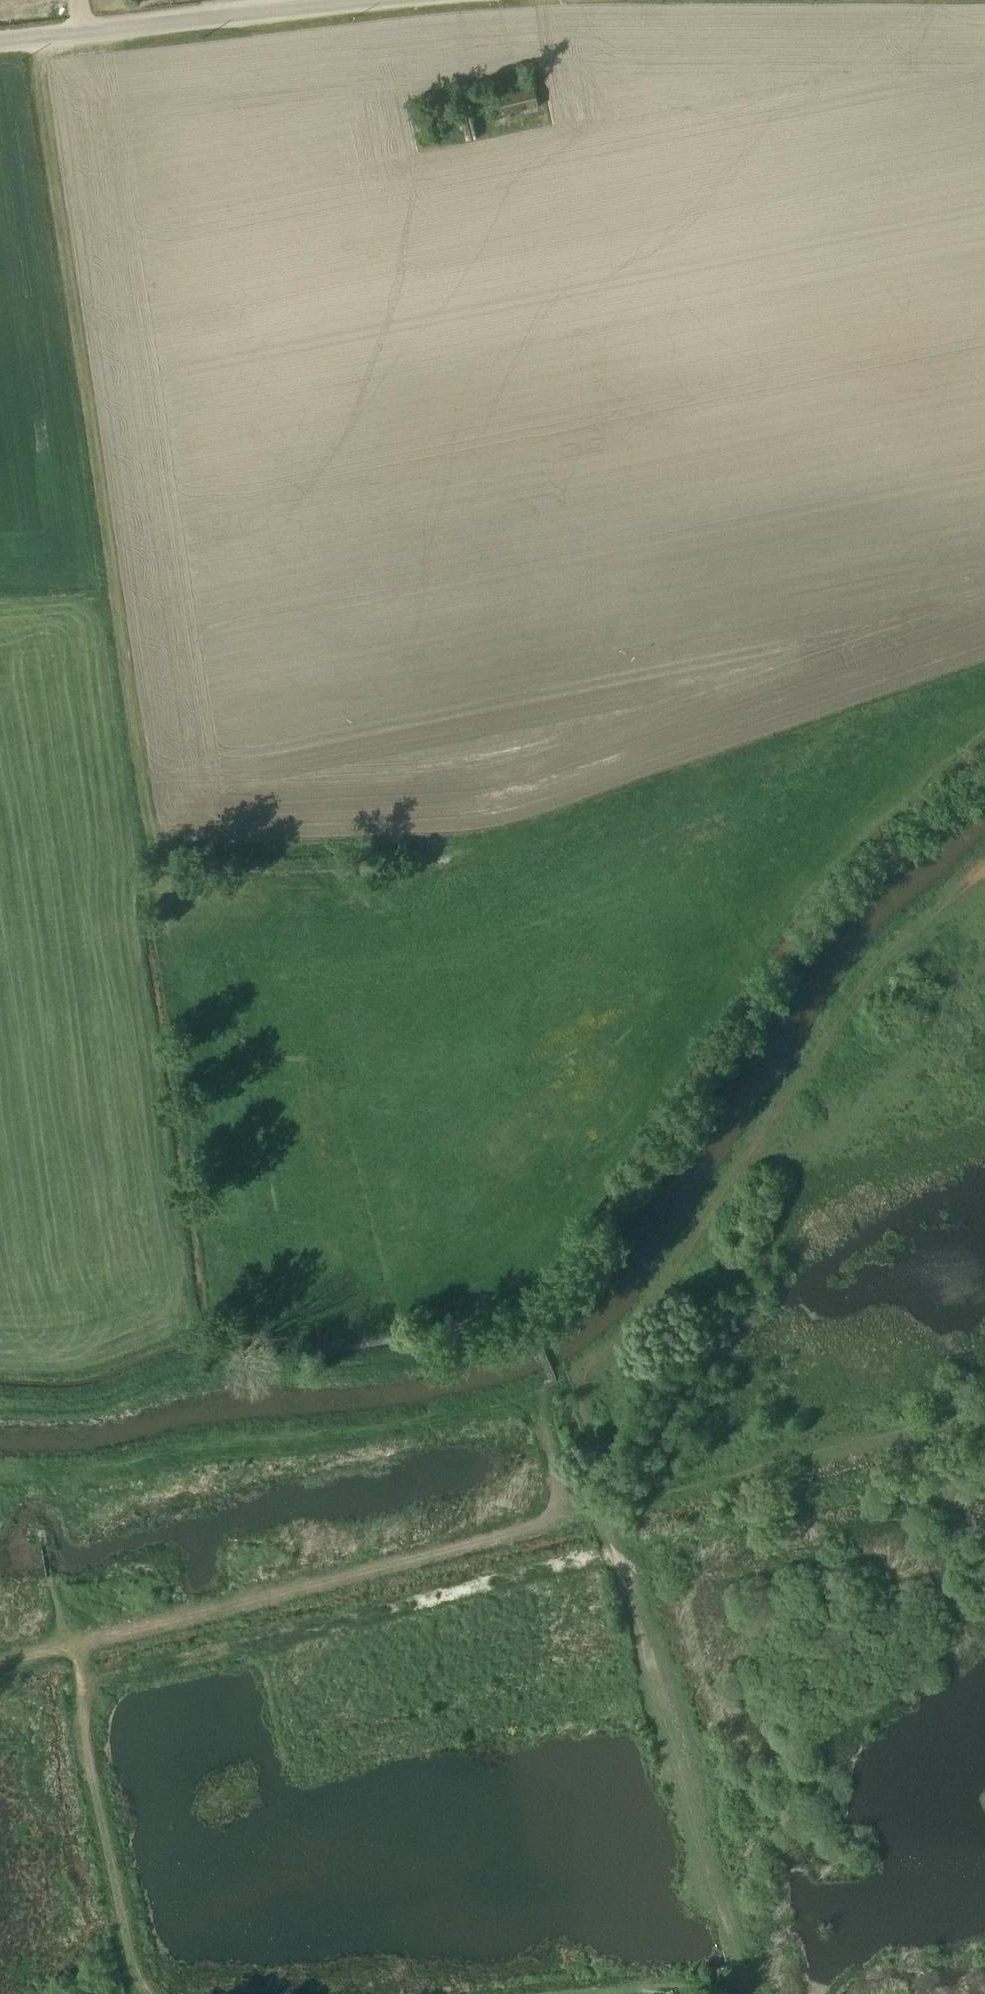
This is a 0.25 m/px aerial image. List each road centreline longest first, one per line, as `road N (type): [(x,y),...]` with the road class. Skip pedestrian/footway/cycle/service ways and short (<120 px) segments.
road 1 (track): [(554,1467),(555,1502),(530,1525),(65,1645)]
road 2 (tertiary): [(0,41),(387,0)]

